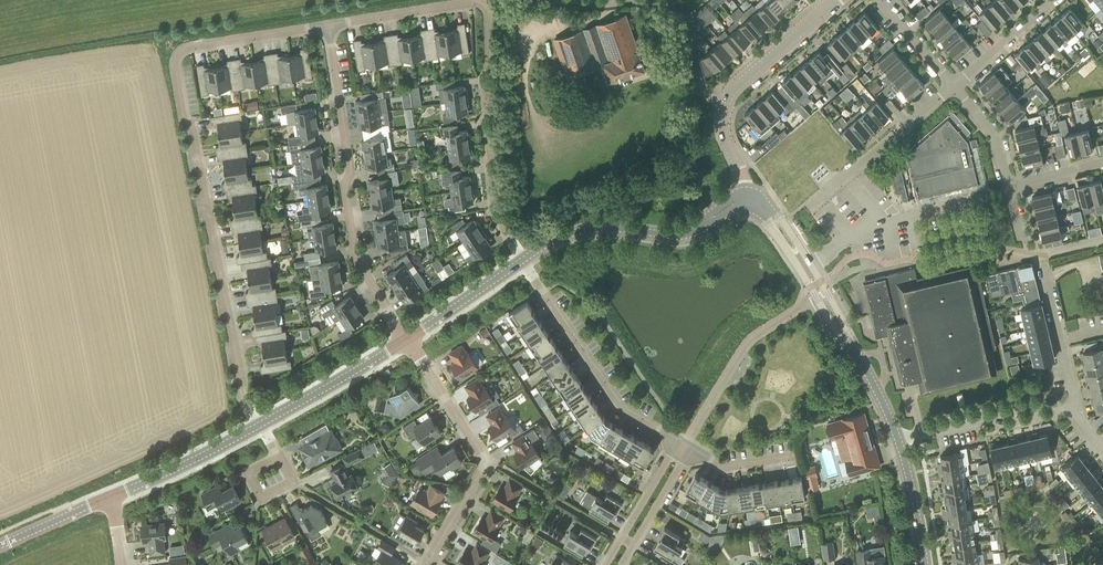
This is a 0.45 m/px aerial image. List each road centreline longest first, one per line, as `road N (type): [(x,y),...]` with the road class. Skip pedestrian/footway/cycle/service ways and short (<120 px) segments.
road 1 (residential): [(257,426),(244,397),(174,64),(186,47),(329,25)]
road 2 (residential): [(329,25),(483,7),(496,212),(523,260)]
road 3 (residential): [(407,338),(356,260),(329,25)]
road 4 (tertiary): [(898,440),(752,191)]
road 5 (residential): [(427,564),(490,459),(407,338)]
road 6 (tertiary): [(523,260),(574,233),(682,233),(752,191)]
road 7 (residential): [(678,439),(621,406),(523,260)]
road 8 (residential): [(811,205),(951,81)]
road 9 (residential): [(898,440),(1071,409)]
road 10 (tertiary): [(257,426),(407,338)]
road 11 (tertiary): [(111,499),(257,426)]
road 12 (tertiary): [(722,97),(839,0)]
road 13 (residential): [(678,439),(604,564)]
road 14 (tertiary): [(407,338),(523,260)]
road 15 (residential): [(623,564),(692,449)]
road 16 (residential): [(722,97),(700,85),(682,16),(656,0)]
road 17 (tertiary): [(923,564),(898,440)]
road 18 (residential): [(951,81),(1045,0)]
road 19 (residential): [(1007,185),(995,129),(951,81)]
road 20 (tertiary): [(0,548),(111,499)]

